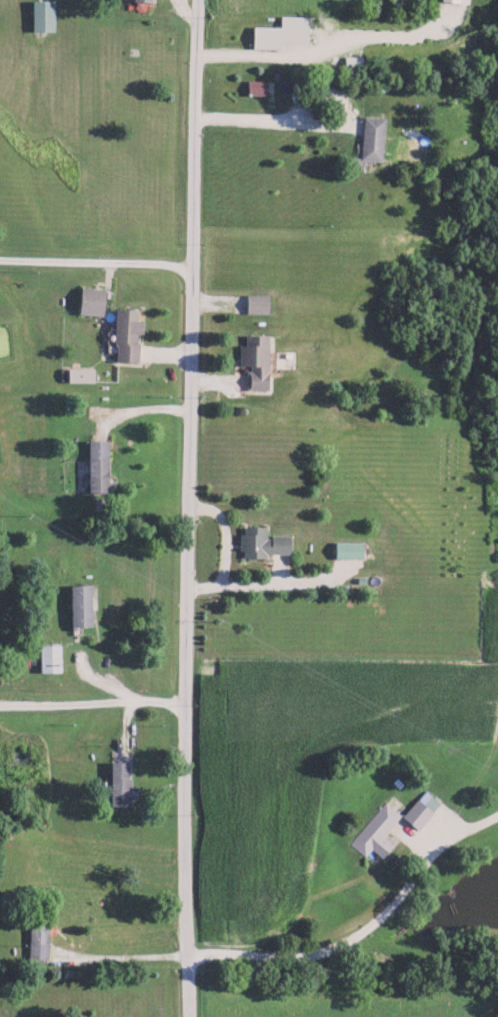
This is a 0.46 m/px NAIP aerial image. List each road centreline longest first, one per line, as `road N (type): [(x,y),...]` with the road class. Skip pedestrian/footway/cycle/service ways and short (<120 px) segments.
road 1 (residential): [(191,1016),(188,562),(199,0)]

